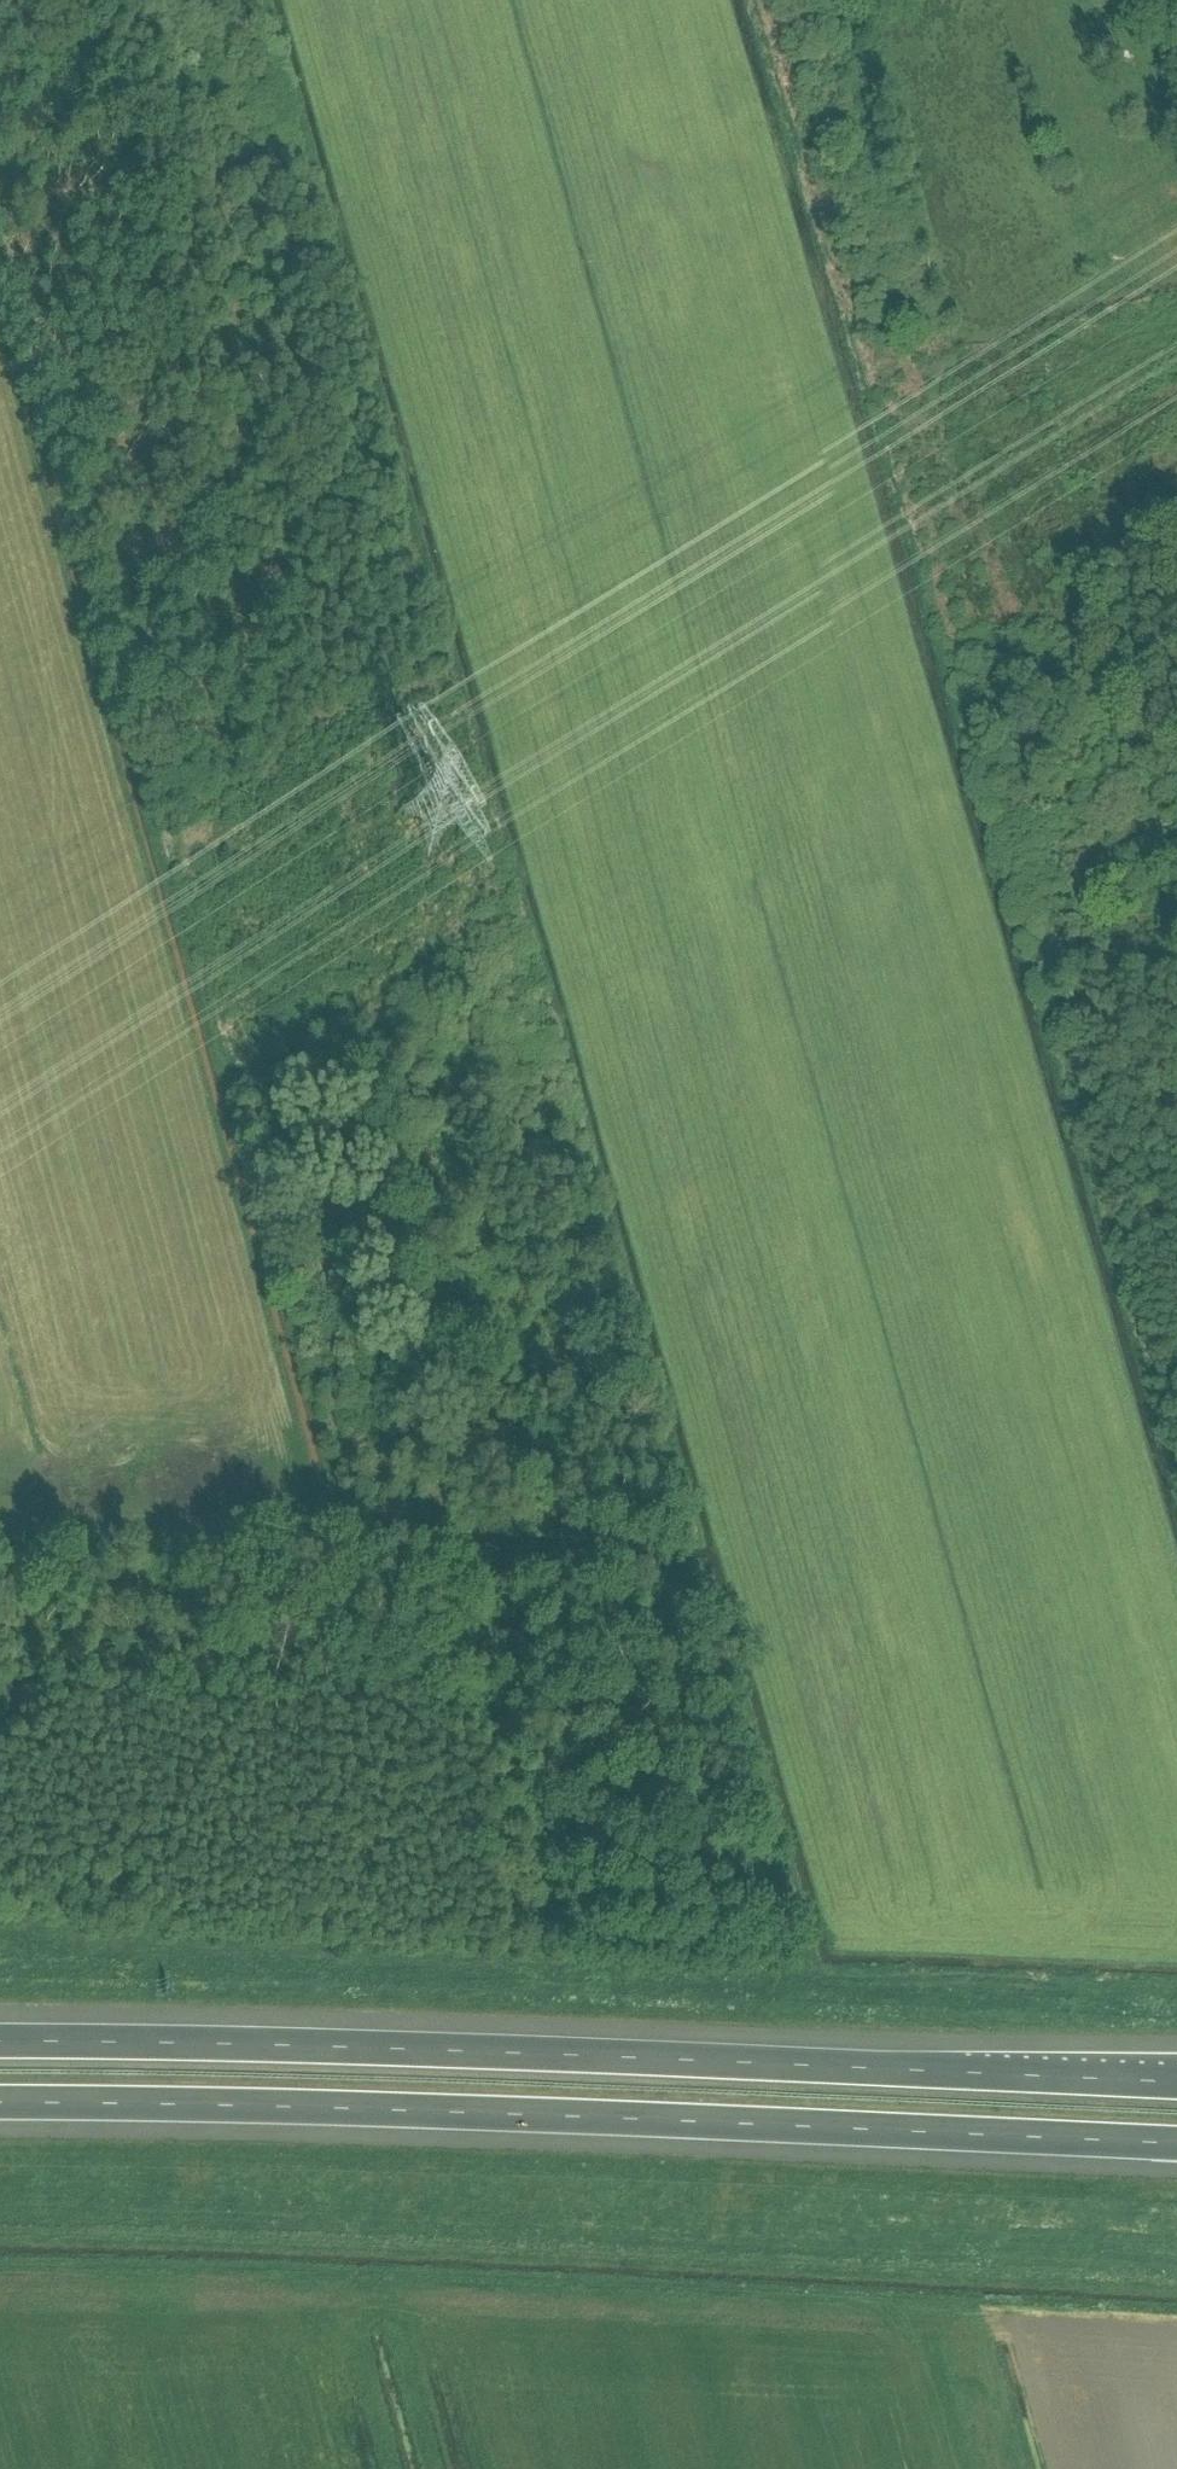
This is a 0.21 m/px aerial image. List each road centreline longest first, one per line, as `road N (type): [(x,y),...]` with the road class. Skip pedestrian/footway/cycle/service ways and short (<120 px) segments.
road 1 (motorway): [(1176,2084),(455,2053),(0,2043)]
road 2 (motorway): [(0,2104),(1176,2145)]

